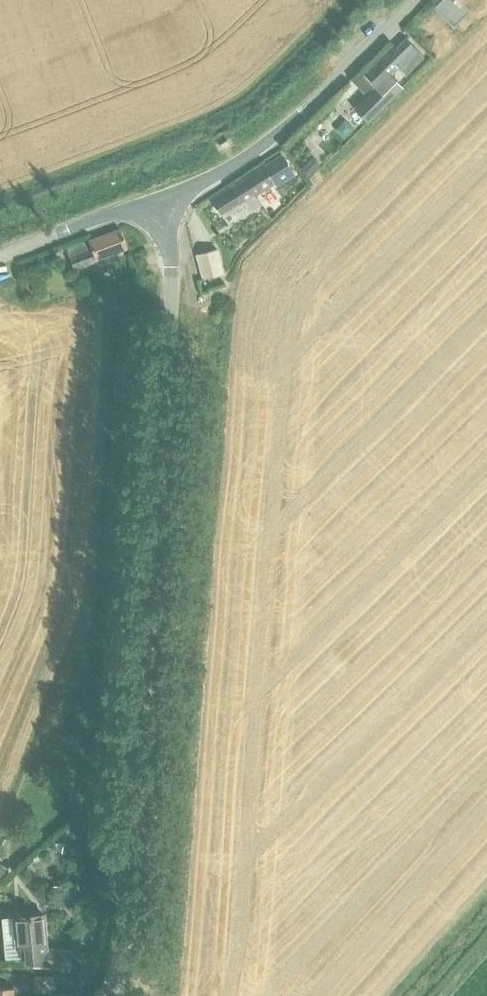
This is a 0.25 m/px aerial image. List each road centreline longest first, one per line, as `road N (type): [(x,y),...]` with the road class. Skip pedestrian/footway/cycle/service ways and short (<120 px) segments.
road 1 (unclassified): [(105,995),(125,933),(146,652),(169,286),(158,203)]
road 2 (unclassified): [(158,203),(233,167),(304,112),(415,0)]
road 3 (unclassified): [(0,260),(158,203)]

